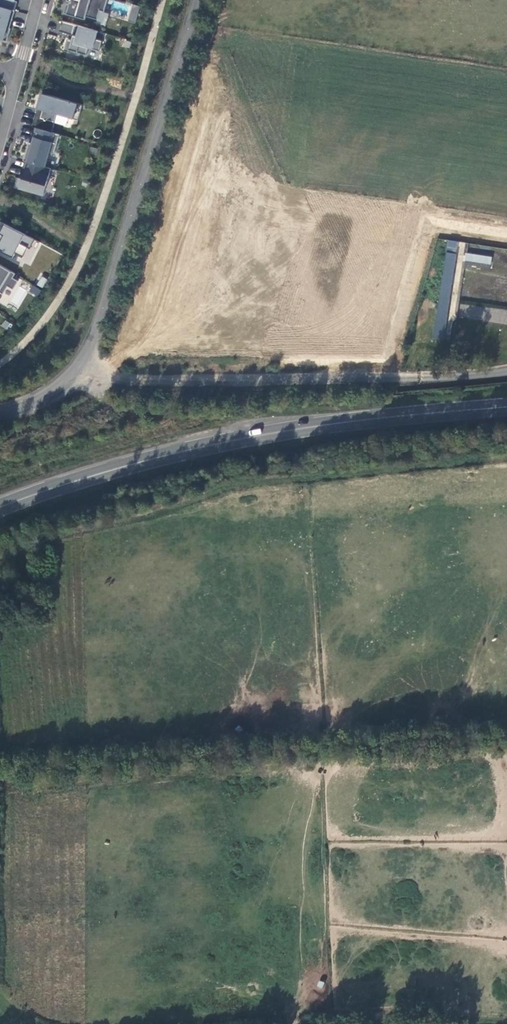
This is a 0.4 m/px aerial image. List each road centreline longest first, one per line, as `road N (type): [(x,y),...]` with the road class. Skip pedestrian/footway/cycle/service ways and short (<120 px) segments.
road 1 (primary): [(506,406),(336,424),(188,451),(0,509)]
road 2 (unclassified): [(506,373),(139,383),(81,364)]
road 3 (tertiary): [(81,364),(99,330),(200,0)]

